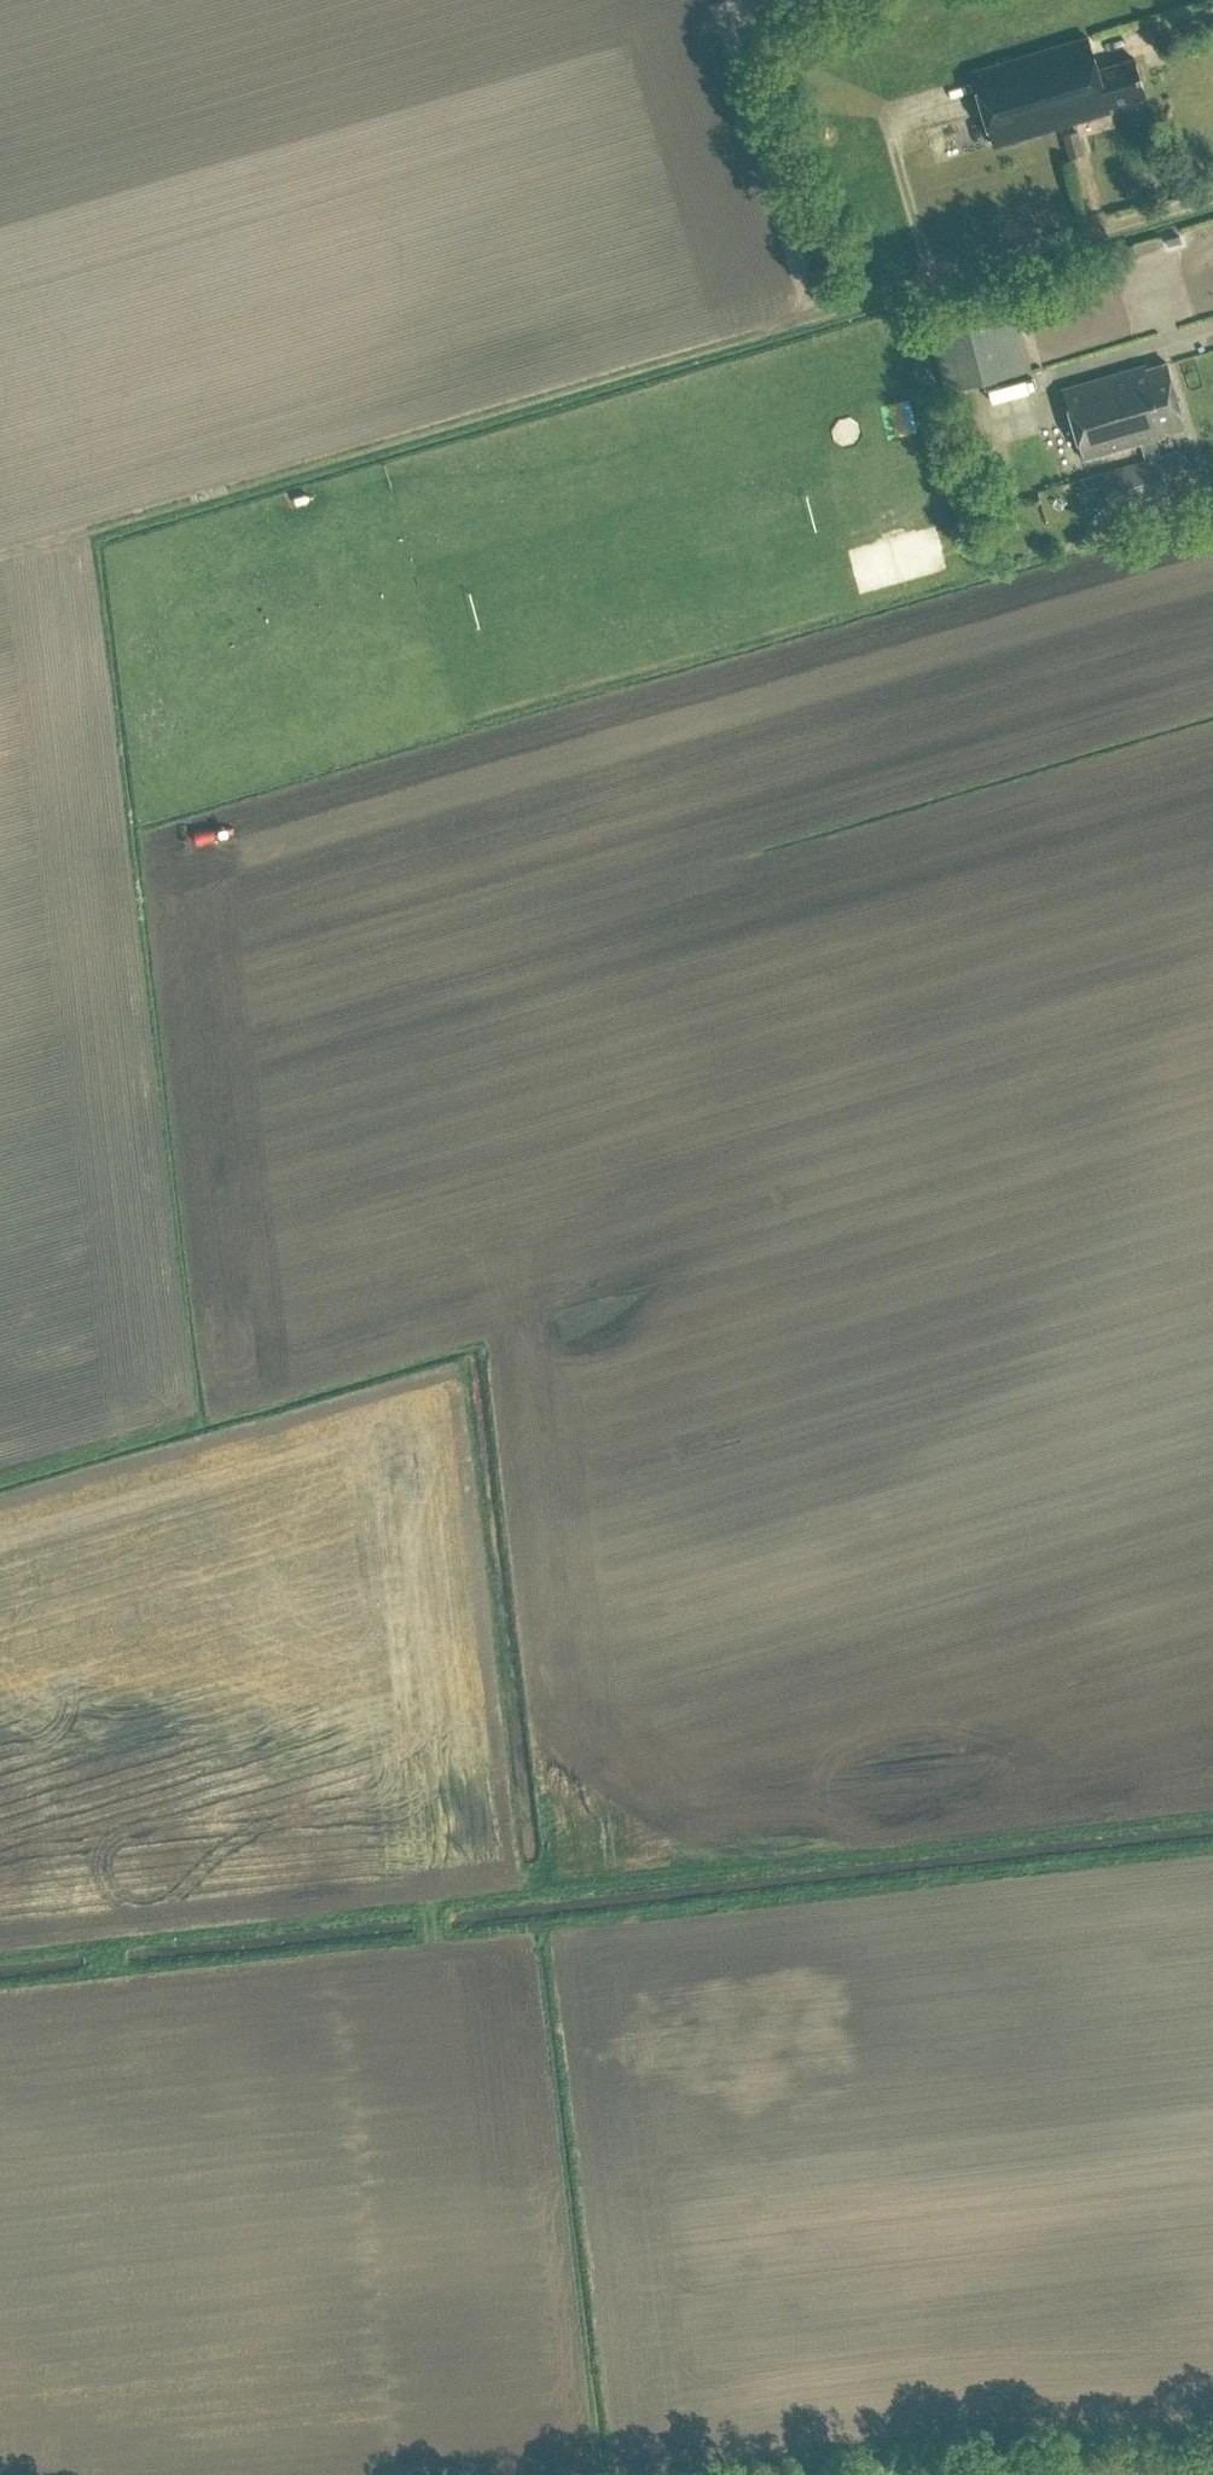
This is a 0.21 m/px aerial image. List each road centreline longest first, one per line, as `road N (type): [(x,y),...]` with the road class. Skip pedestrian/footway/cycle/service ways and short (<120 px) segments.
road 1 (track): [(1212,196),(0,556)]

